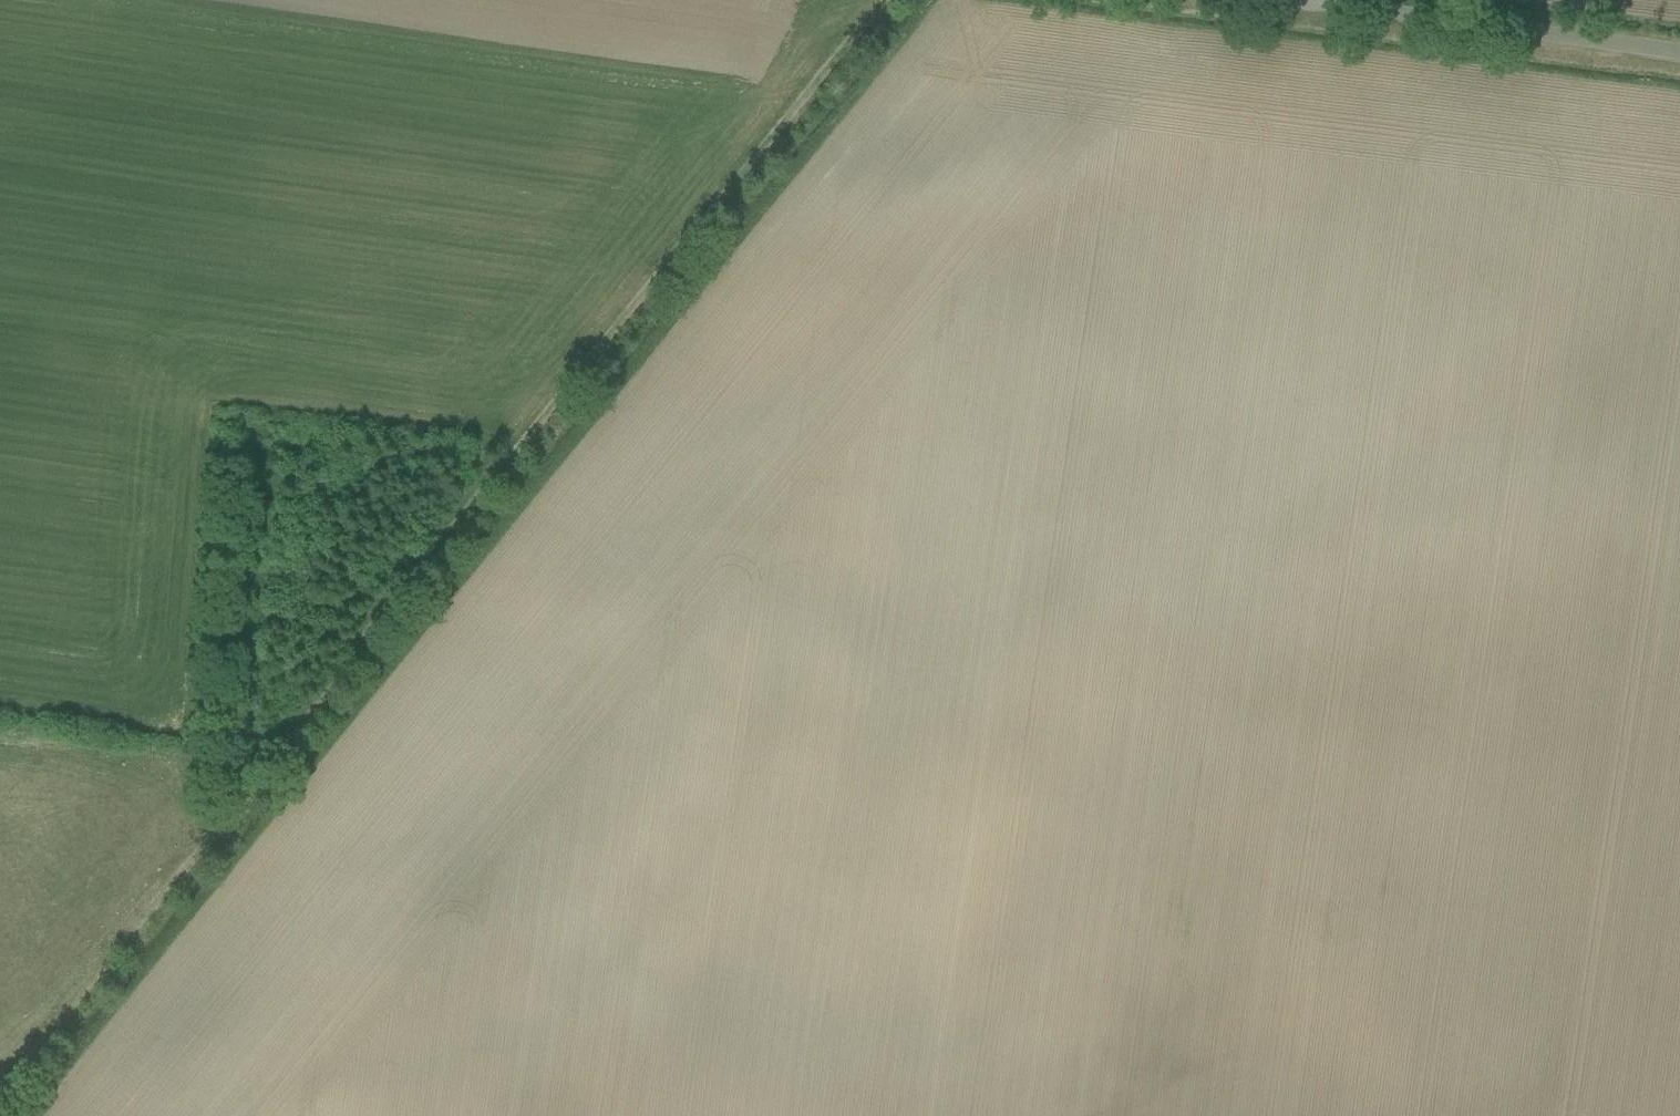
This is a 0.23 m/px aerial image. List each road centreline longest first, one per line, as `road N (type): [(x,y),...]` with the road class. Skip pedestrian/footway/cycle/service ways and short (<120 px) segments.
road 1 (unclassified): [(1679,52),(1301,0)]

